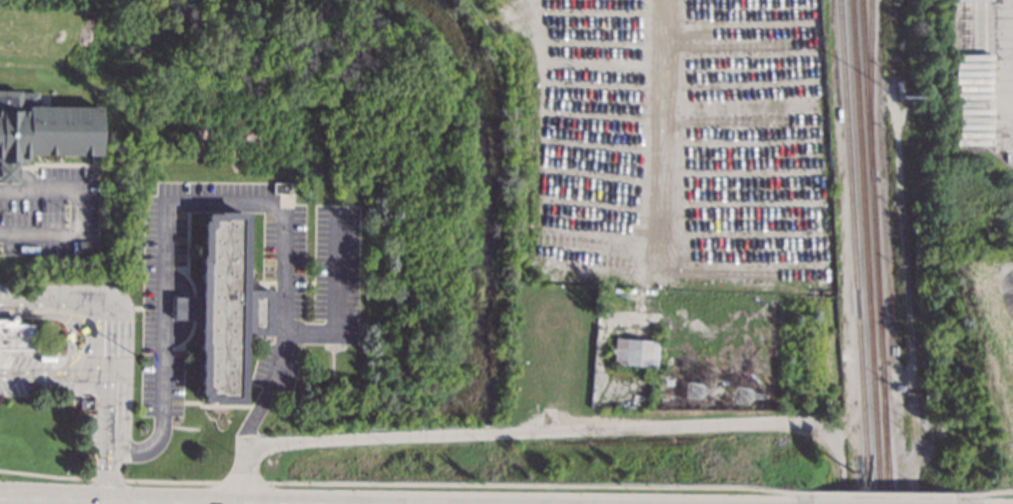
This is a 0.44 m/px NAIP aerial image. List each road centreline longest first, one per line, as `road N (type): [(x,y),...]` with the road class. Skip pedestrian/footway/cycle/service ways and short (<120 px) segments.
road 1 (secondary): [(553,503),(0,496)]

